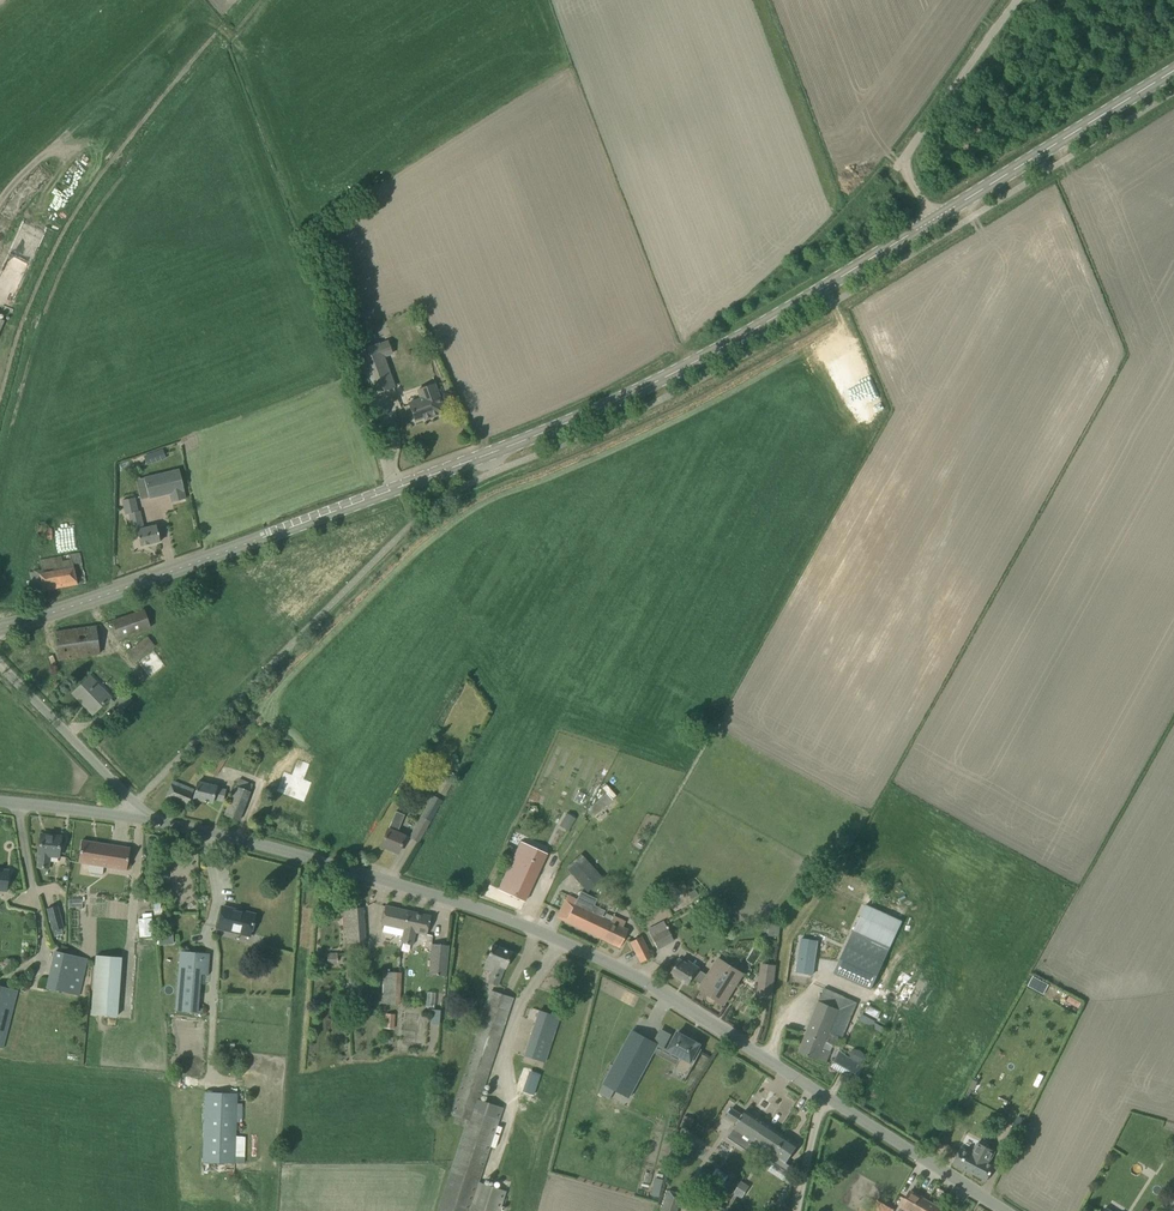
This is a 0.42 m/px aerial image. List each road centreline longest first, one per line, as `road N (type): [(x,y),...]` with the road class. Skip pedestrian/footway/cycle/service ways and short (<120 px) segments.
road 1 (unclassified): [(1007,1210),(592,955),(458,901),(140,817)]
road 2 (tertiary): [(0,630),(489,453)]
road 3 (tertiary): [(936,218),(713,353),(489,453)]
road 4 (tertiary): [(1173,73),(936,218)]
road 5 (unclassified): [(936,218),(900,165),(1029,0)]
road 6 (unclassified): [(140,817),(0,652)]
road 7 (unclassified): [(140,817),(0,802)]

